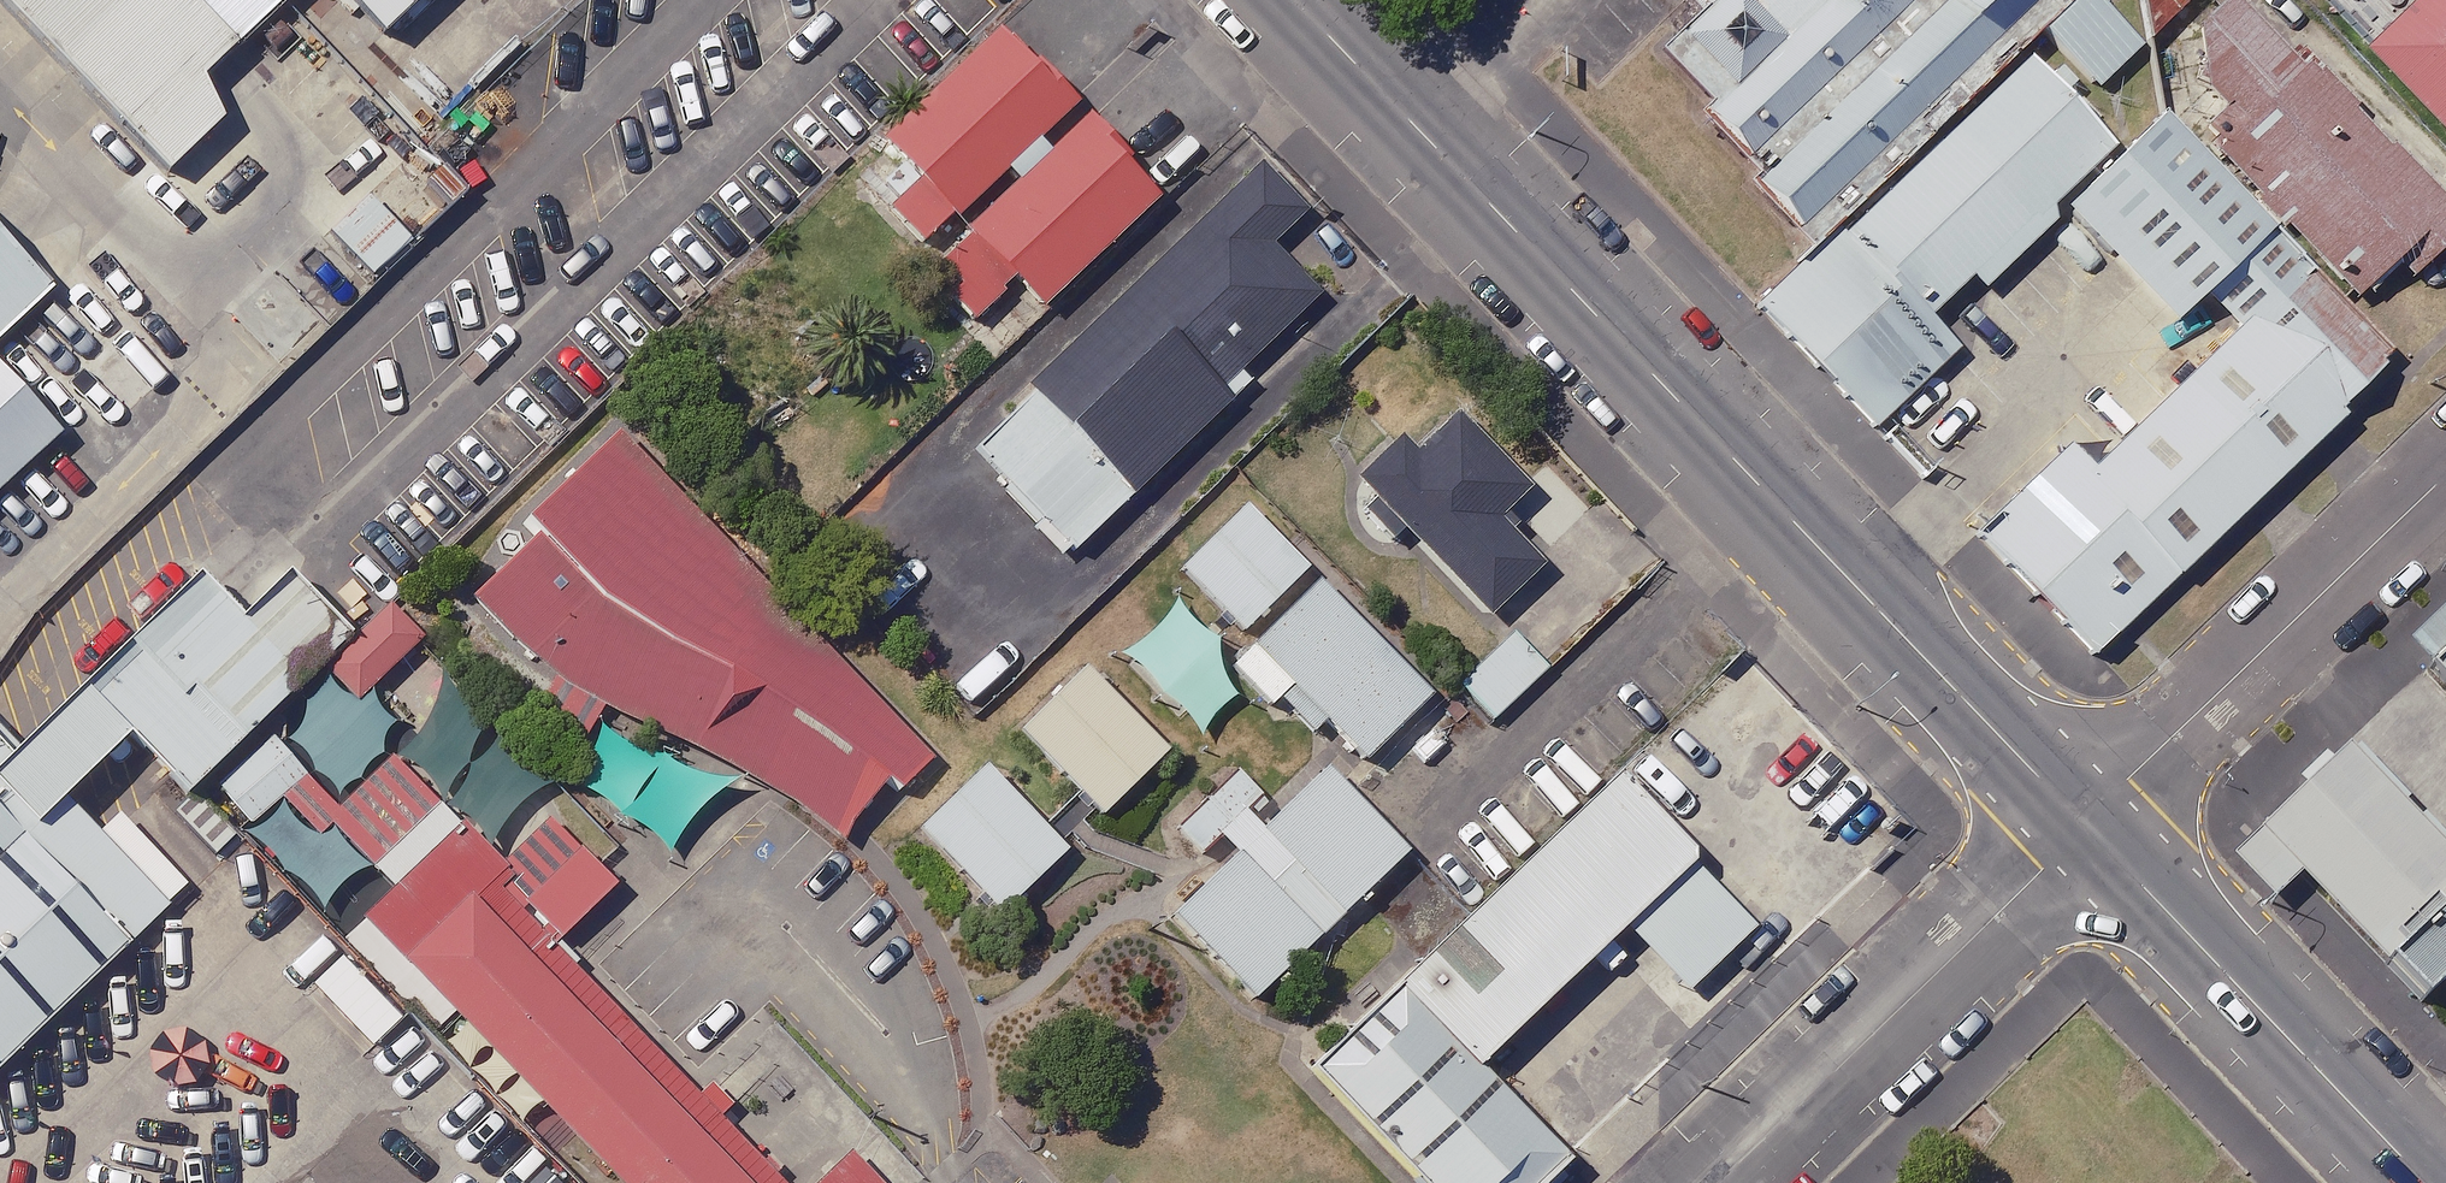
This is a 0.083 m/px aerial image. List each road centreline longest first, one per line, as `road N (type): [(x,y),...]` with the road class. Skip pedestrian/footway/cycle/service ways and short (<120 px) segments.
road 1 (tertiary): [(2051,852),(1258,0)]
road 2 (residential): [(2445,469),(2051,852)]
road 3 (unclassified): [(1710,1182),(2051,852)]
road 4 (tertiary): [(2378,1182),(2051,852)]

